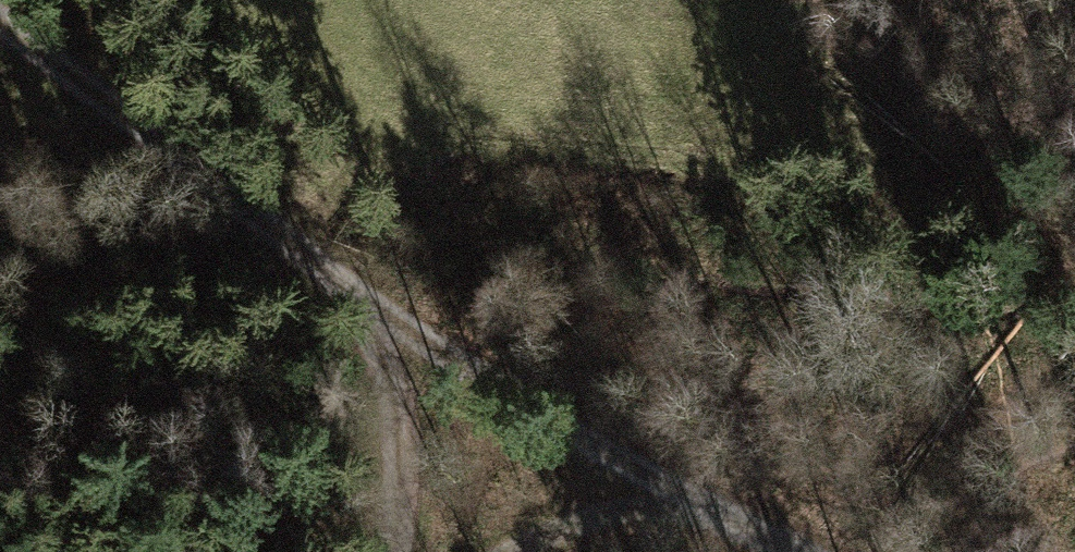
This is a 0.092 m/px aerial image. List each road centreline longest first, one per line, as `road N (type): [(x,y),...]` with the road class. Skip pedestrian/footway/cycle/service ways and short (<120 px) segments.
road 1 (track): [(800,551),(382,312),(0,24)]
road 2 (track): [(407,551),(382,312)]
road 3 (track): [(503,551),(682,487)]

